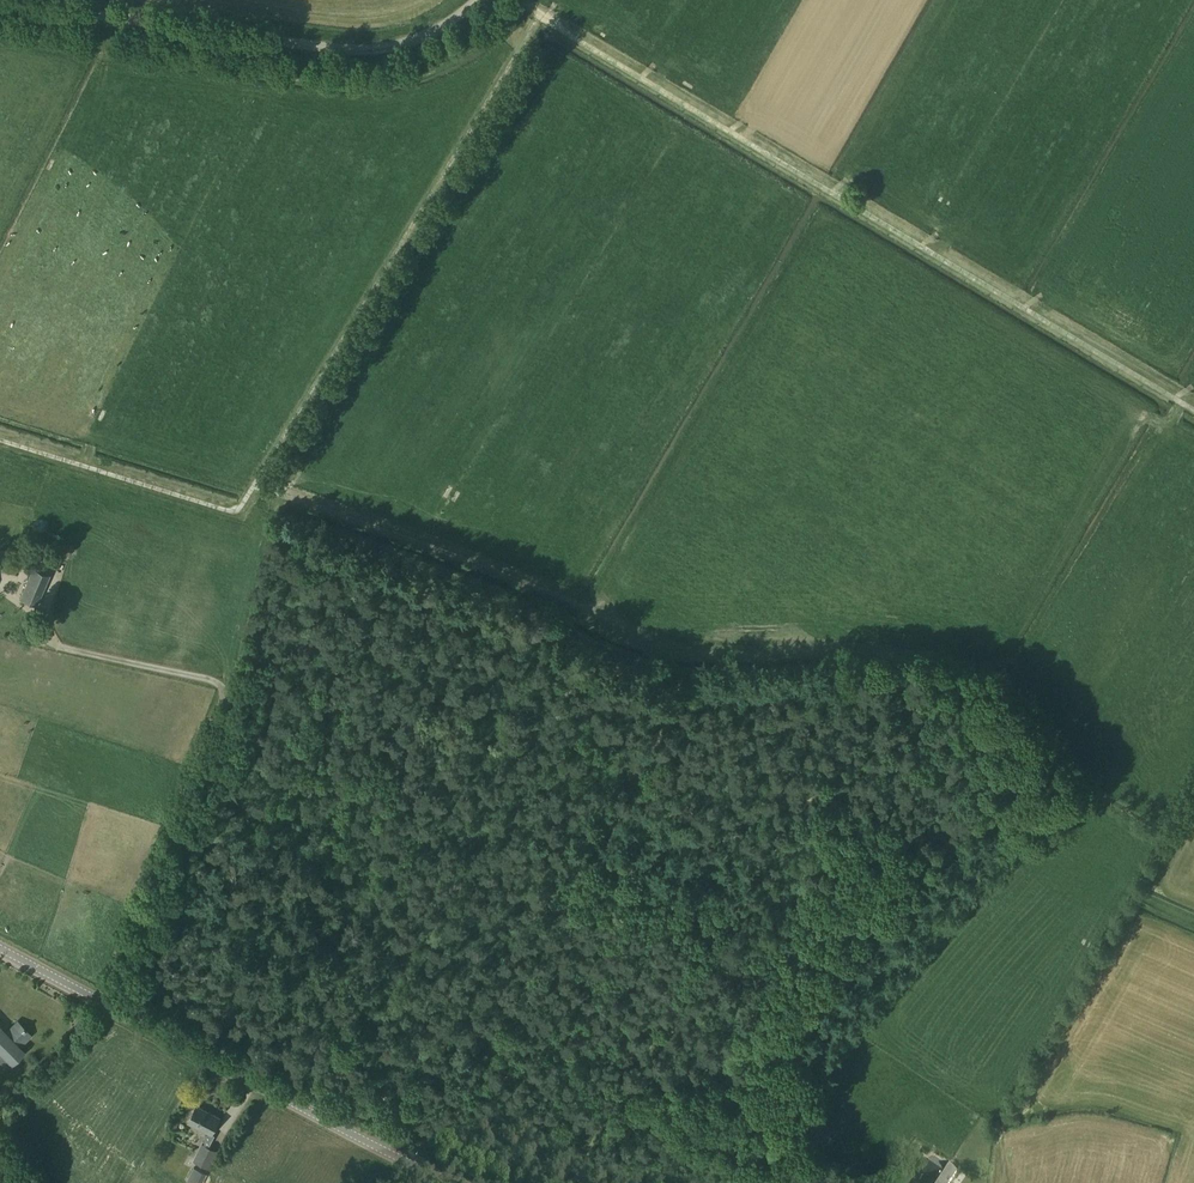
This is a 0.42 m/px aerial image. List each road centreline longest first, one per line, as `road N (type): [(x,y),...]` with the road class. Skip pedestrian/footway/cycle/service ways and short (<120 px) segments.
road 1 (tertiary): [(449,1182),(0,947)]
road 2 (unclassified): [(16,0),(352,46),(405,40),(467,0)]

